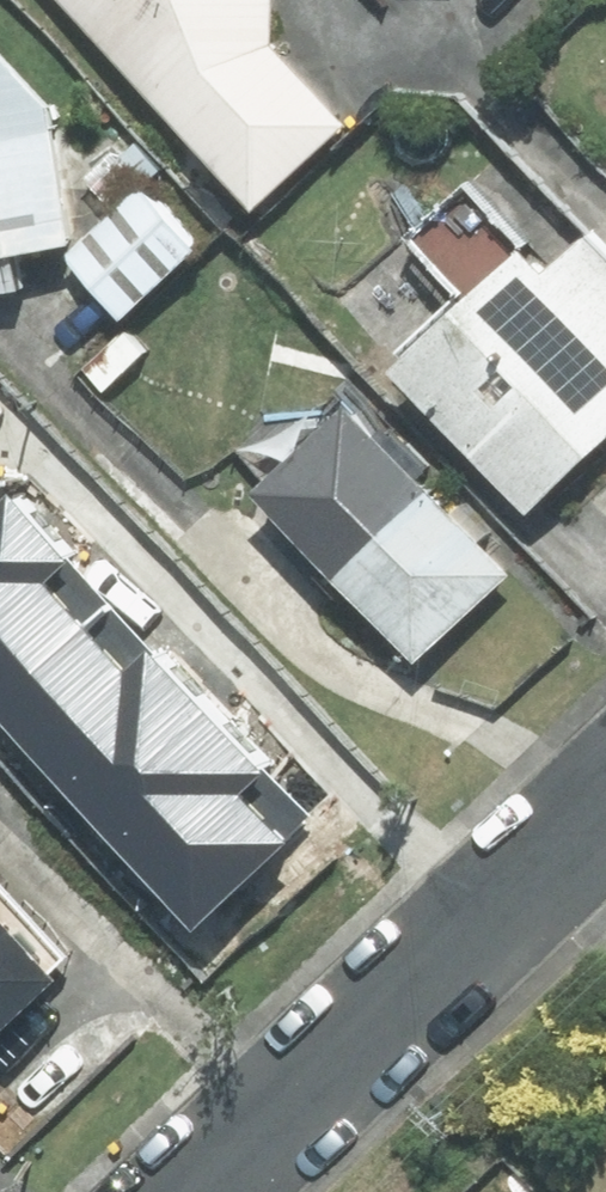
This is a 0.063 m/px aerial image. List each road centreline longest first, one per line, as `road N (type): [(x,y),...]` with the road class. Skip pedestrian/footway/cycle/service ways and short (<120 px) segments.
road 1 (tertiary): [(605,798),(189,1191)]

